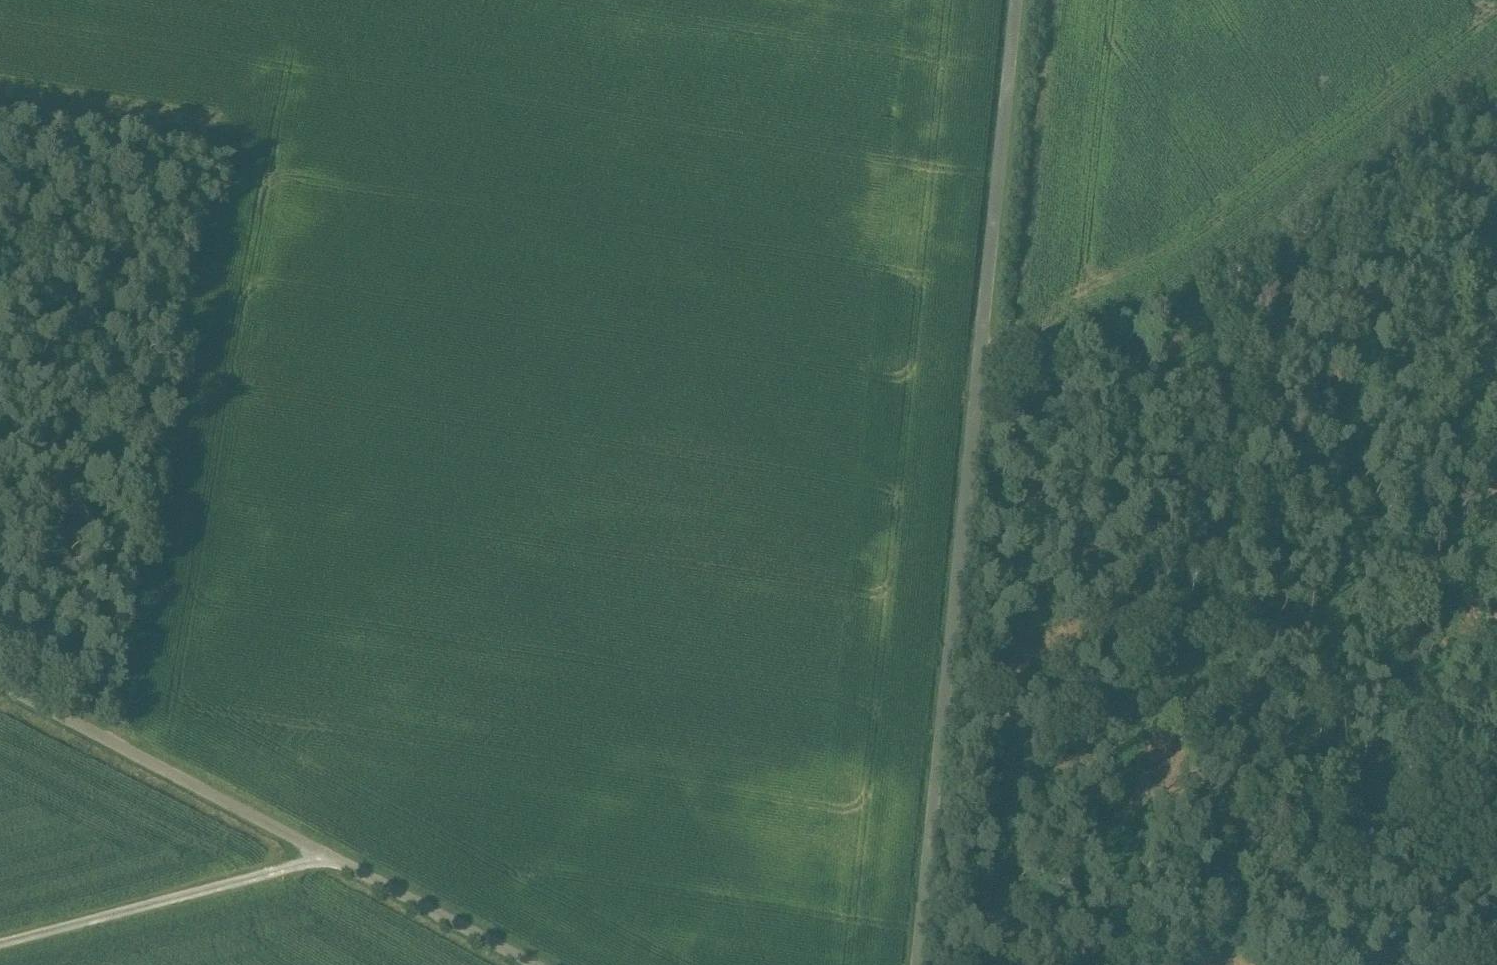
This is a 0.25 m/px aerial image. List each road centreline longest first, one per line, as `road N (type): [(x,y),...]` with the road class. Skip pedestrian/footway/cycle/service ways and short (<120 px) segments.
road 1 (unclassified): [(917,964),(1016,0)]
road 2 (unclassified): [(0,683),(533,964)]
road 3 (track): [(330,856),(0,941)]

